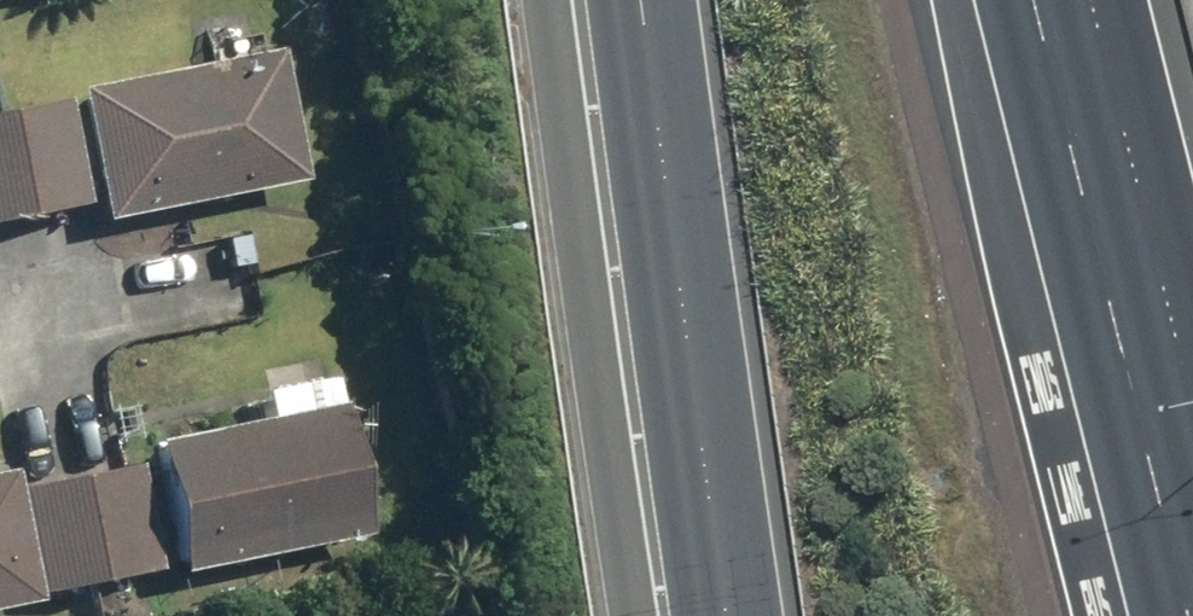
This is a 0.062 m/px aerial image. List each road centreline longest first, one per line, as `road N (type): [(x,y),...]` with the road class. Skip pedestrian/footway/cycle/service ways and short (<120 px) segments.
road 1 (motorway): [(703,615),(618,0)]
road 2 (motorway): [(1192,398),(1094,0)]

